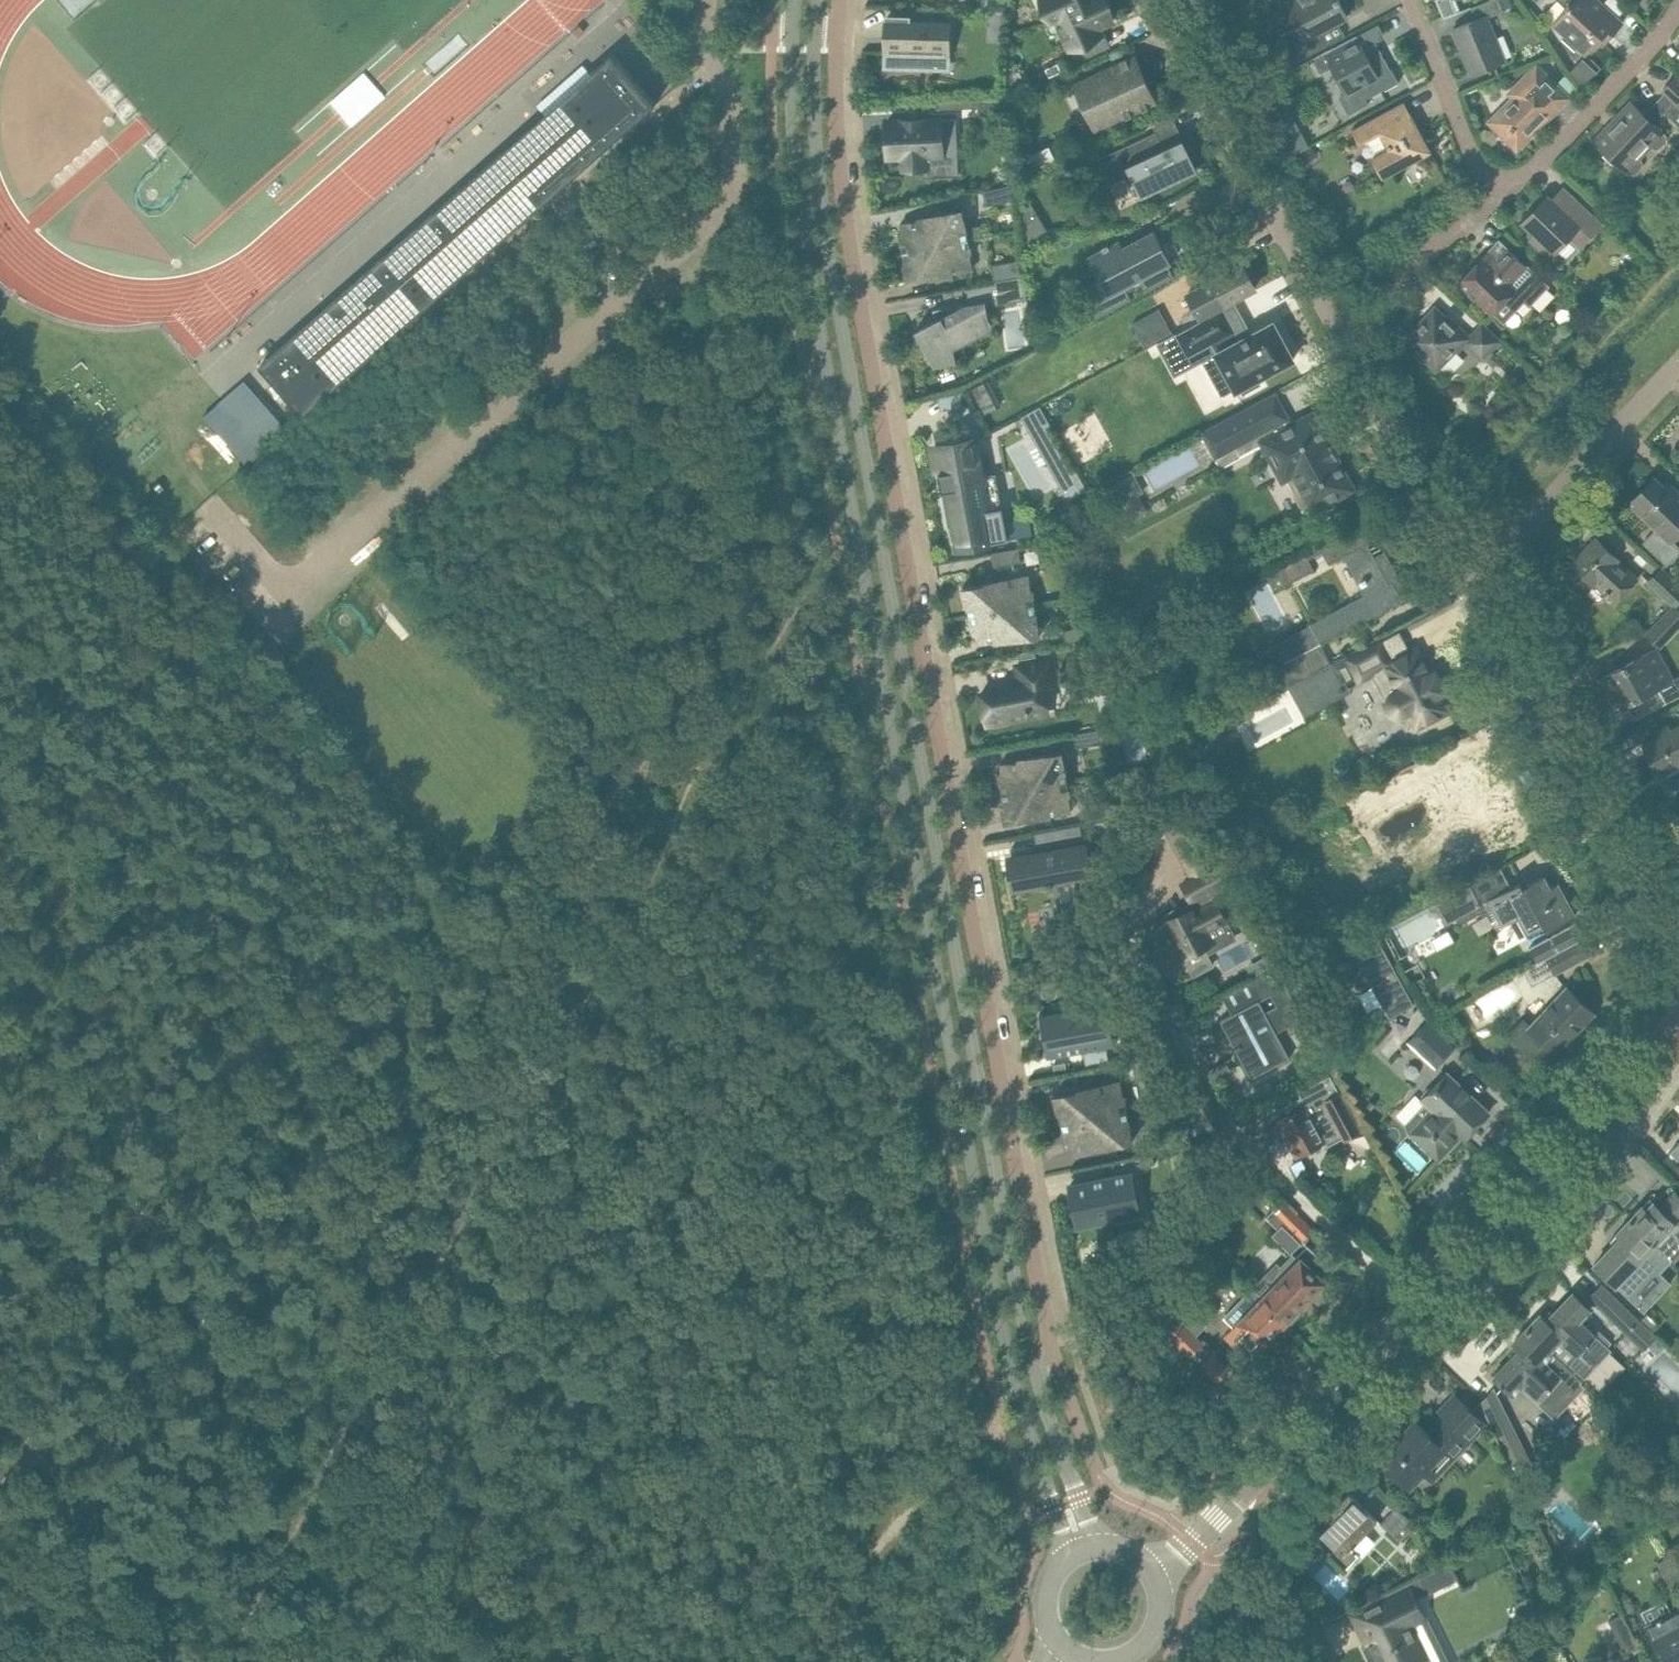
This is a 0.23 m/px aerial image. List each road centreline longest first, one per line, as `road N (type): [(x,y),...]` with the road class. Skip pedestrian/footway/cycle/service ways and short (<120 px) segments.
road 1 (tertiary): [(795,0),(793,159),(804,259),(1010,1360),(1052,1505),(1057,1560)]
road 2 (residential): [(1036,1375),(1051,1336),(852,251),(837,103),(839,0)]
road 3 (tertiary): [(1036,1375),(827,256),(815,160),(816,0)]
road 4 (residential): [(1473,582),(1265,202)]
road 5 (residential): [(1678,963),(1473,582)]
road 6 (residential): [(1417,1304),(1229,1127),(1164,1014)]
road 7 (residential): [(1417,1304),(1678,1028)]
road 8 (residential): [(1152,1572),(1417,1304)]
road 9 (residential): [(1473,582),(1678,364)]
road 10 (residential): [(1498,196),(1544,159),(1678,10)]
road 11 (unclassified): [(705,0),(735,172),(716,214)]
road 12 (residential): [(1498,196),(1476,163),(1410,0)]
road 13 (residential): [(1144,0),(1256,183)]
road 14 (tertiary): [(1103,1543),(1076,1497),(1036,1375)]
road 15 (residential): [(1381,297),(1498,196)]

